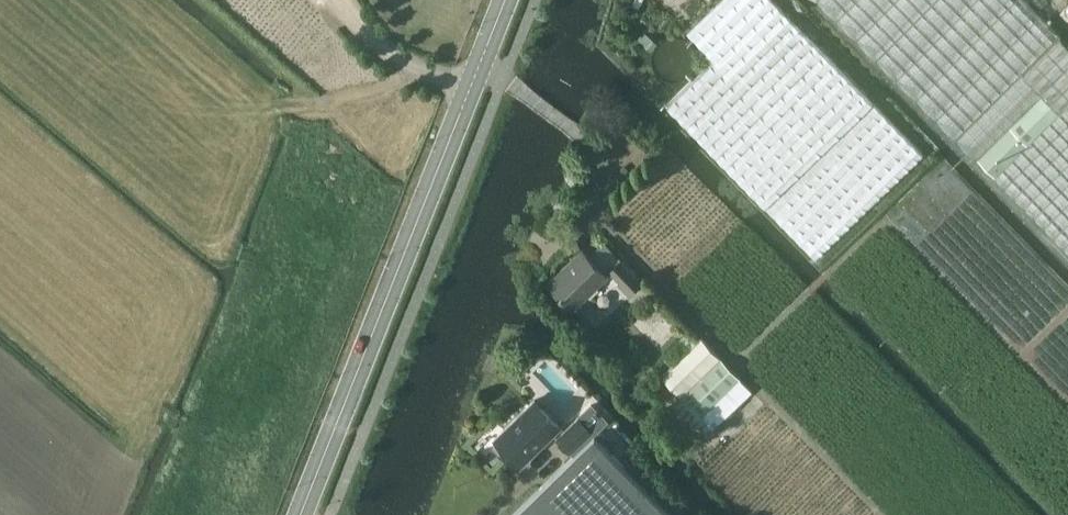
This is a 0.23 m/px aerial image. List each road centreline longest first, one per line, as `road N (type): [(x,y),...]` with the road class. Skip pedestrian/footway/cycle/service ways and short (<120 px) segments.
road 1 (secondary): [(505,0),(336,431)]

